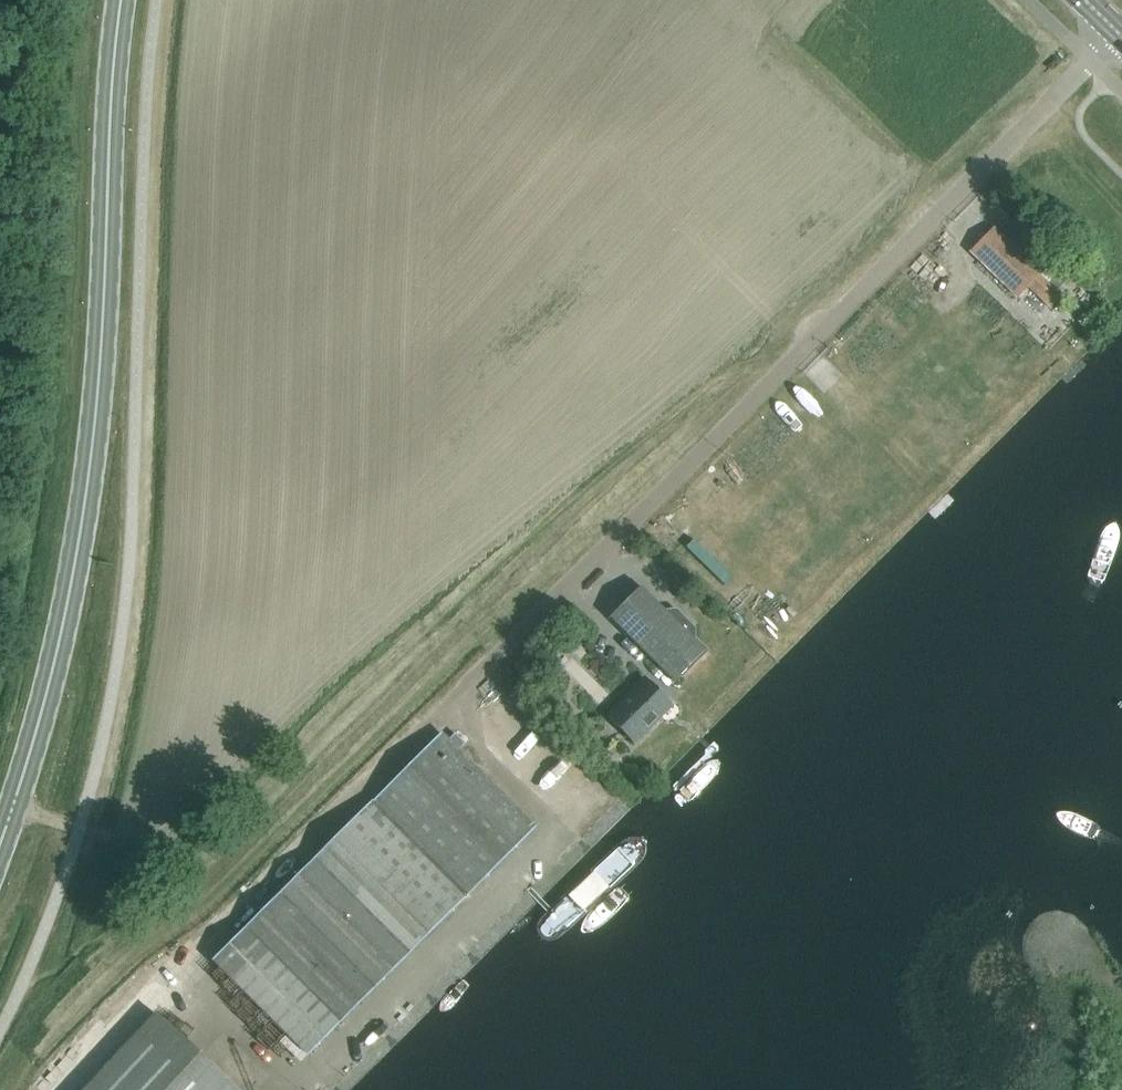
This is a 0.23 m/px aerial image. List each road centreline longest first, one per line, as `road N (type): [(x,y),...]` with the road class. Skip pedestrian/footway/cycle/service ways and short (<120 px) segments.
road 1 (secondary): [(0,840),(42,706),(80,525),(119,0)]

